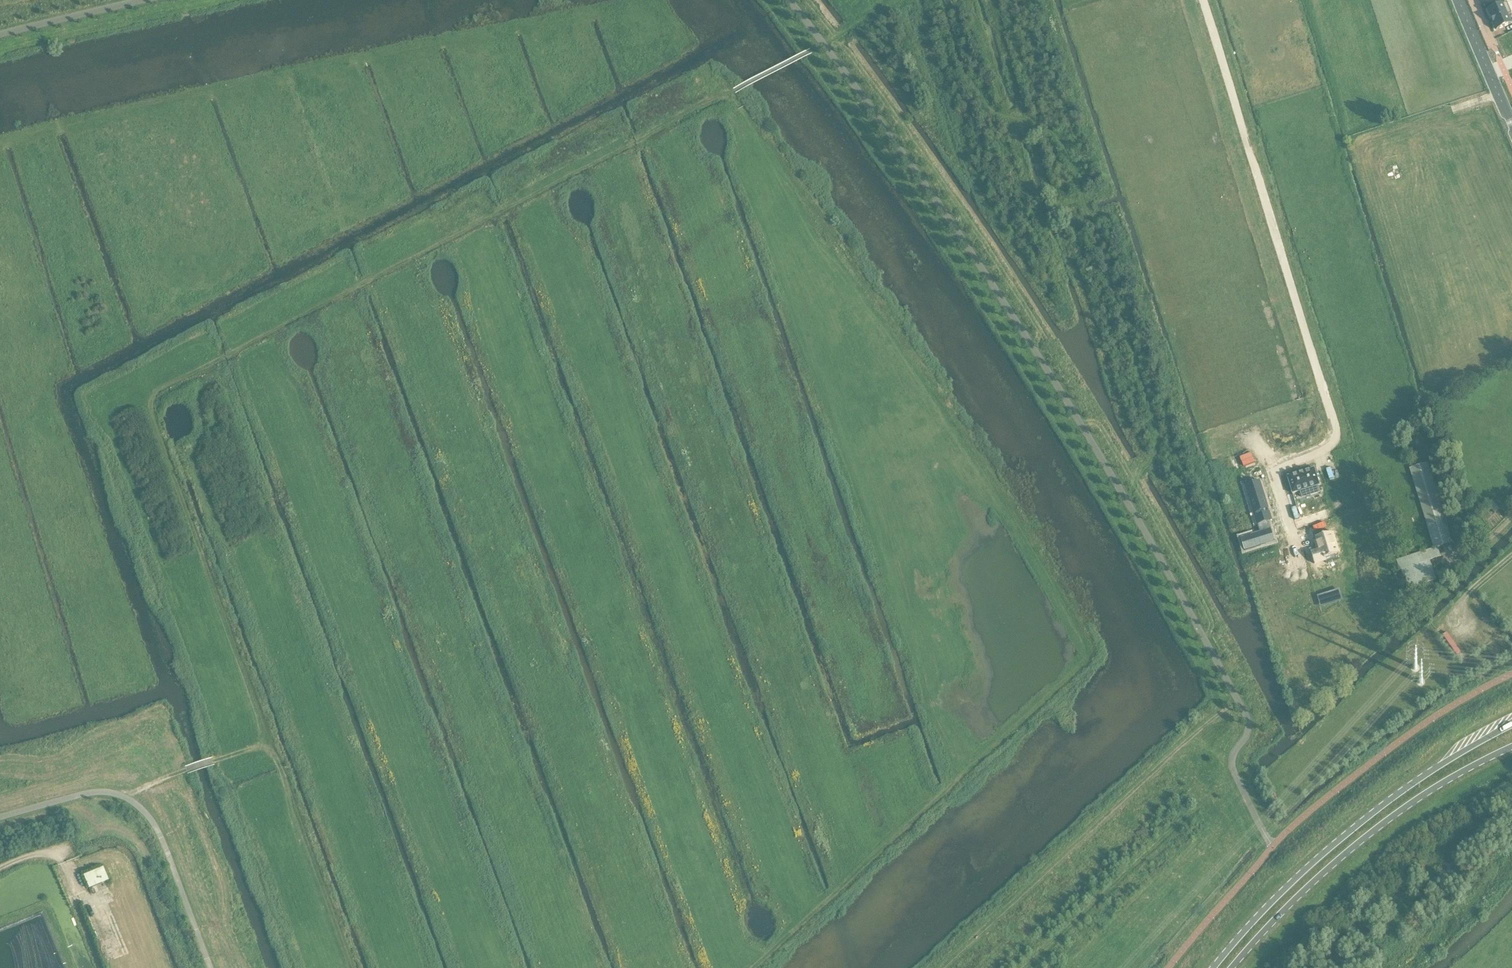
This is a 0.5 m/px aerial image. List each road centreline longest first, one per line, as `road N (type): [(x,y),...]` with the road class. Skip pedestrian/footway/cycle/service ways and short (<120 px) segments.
road 1 (unclassified): [(1294,537),(1276,471),(1328,449),(1336,427),(1202,0)]
road 2 (primary): [(1511,723),(1343,836),(1215,967)]
road 3 (primary): [(1232,967),(1354,846),(1511,743)]
road 4 (tertiary): [(1511,126),(1460,0)]

